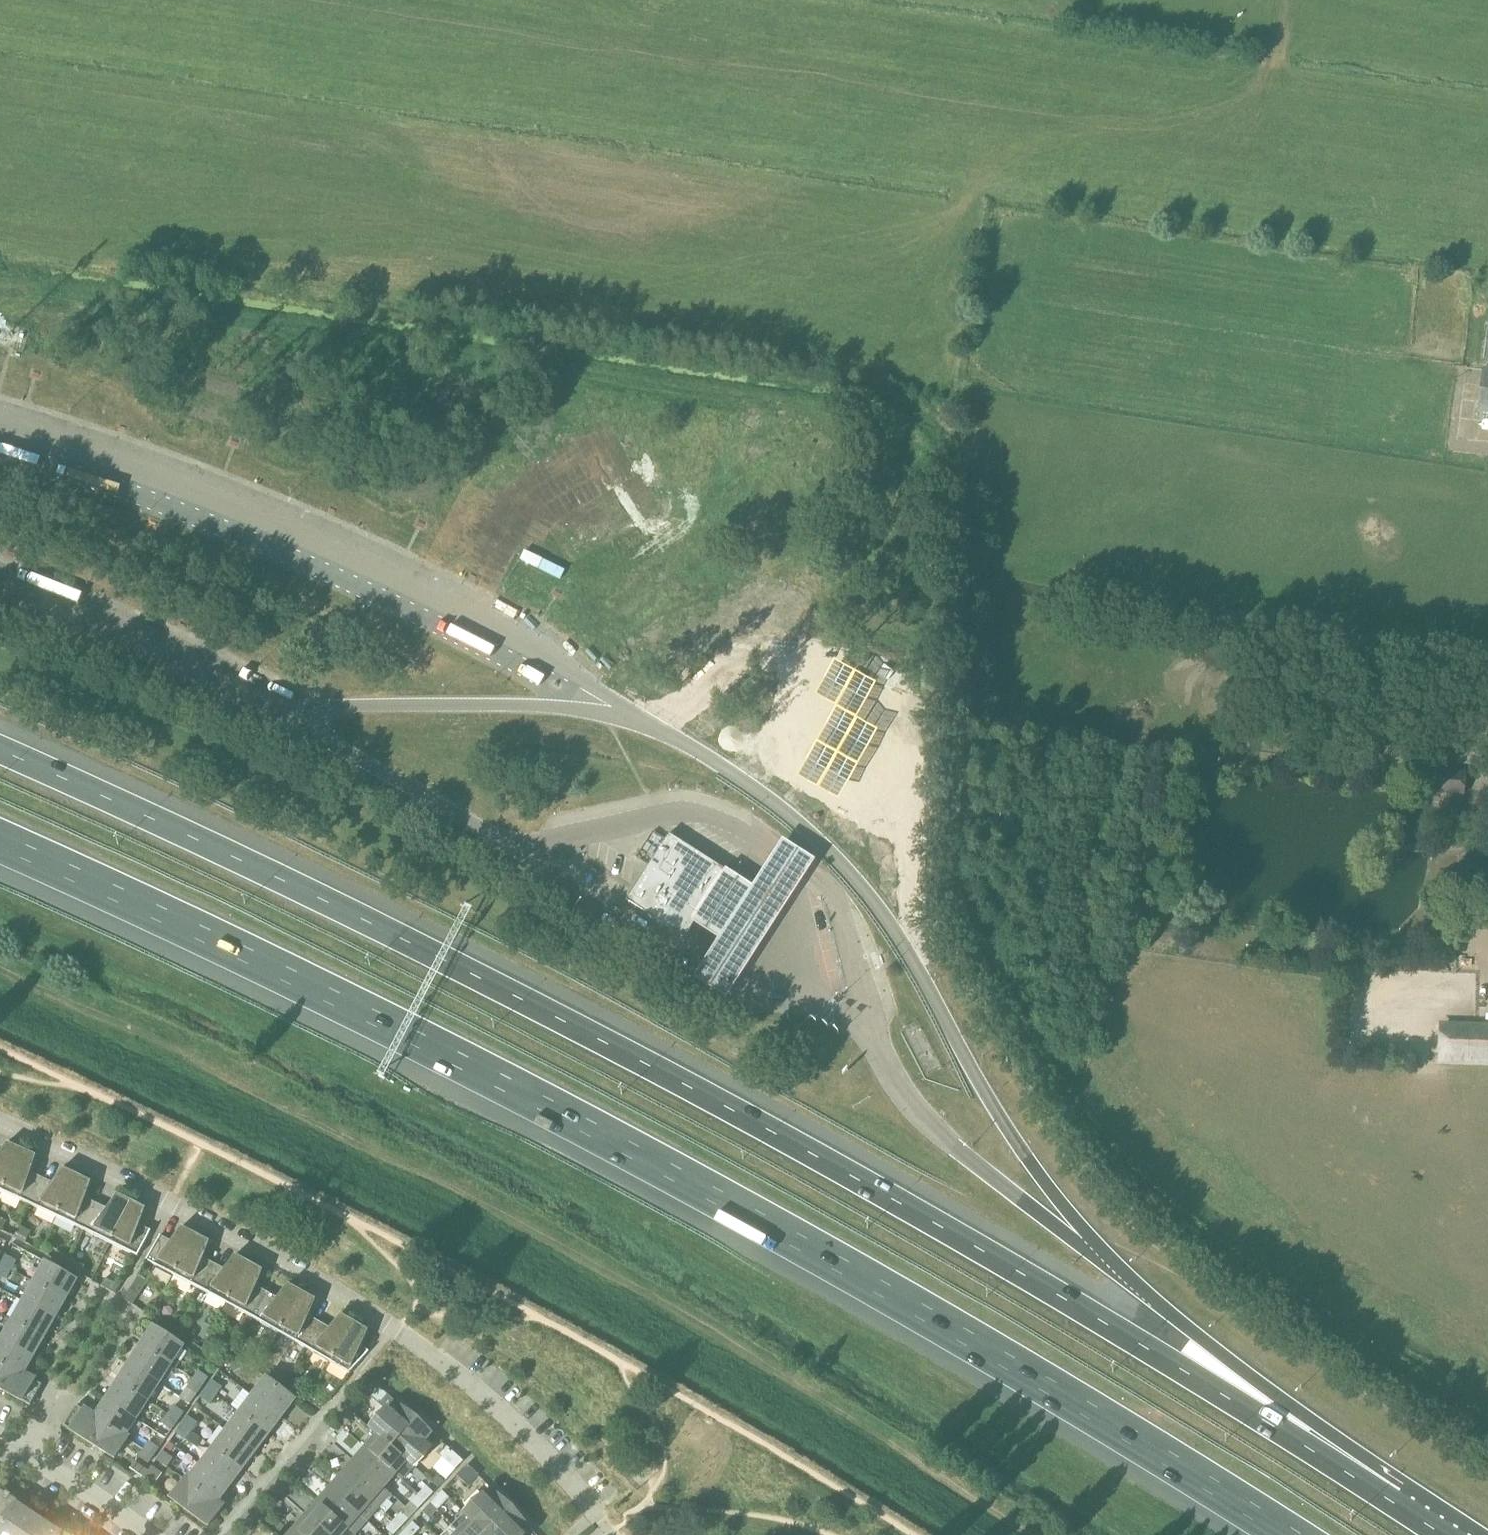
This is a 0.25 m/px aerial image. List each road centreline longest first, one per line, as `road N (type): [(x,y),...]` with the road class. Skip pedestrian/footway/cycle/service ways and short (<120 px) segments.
road 1 (motorway): [(1394,1502),(1166,1356),(722,1102),(0,749)]
road 2 (motorway): [(0,841),(681,1174),(1112,1421),(1290,1534)]
road 3 (residential): [(611,1534),(513,1422),(396,1327),(238,1234),(0,1119)]
road 4 (motorway): [(1394,1502),(1331,1440),(1120,1273)]
road 5 (residential): [(148,1534),(0,1438)]

